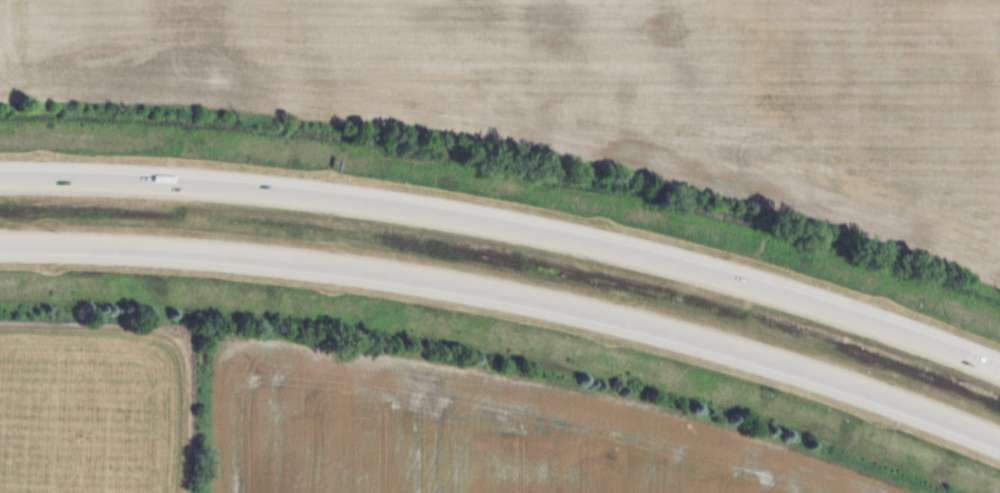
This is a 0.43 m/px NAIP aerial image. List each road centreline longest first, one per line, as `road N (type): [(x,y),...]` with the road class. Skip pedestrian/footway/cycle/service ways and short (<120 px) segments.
road 1 (motorway): [(0,245),(270,258),(492,292),(749,354),(999,441)]
road 2 (motorway): [(999,370),(791,297),(531,232),(268,191),(0,179)]

